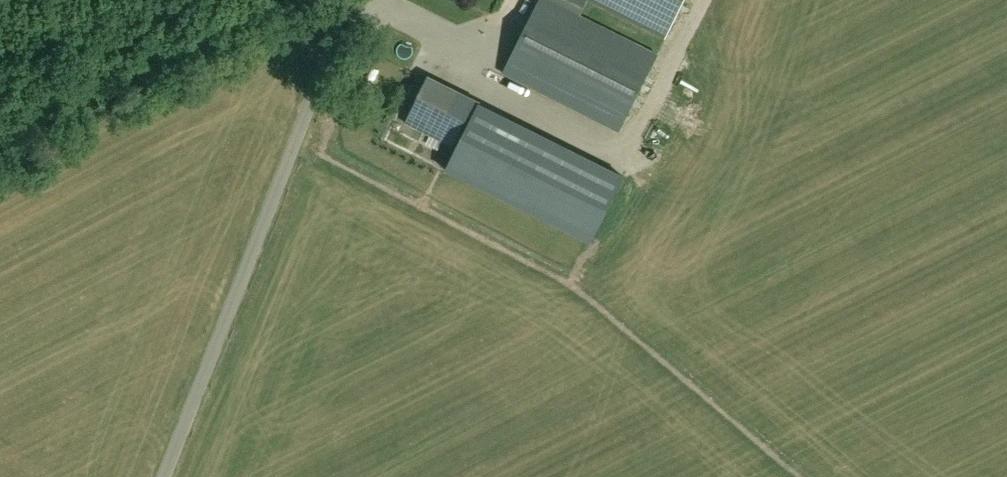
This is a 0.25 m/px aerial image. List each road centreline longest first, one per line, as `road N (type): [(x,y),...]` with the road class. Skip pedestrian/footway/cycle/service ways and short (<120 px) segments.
road 1 (unclassified): [(162,476),(298,136),(375,0)]

